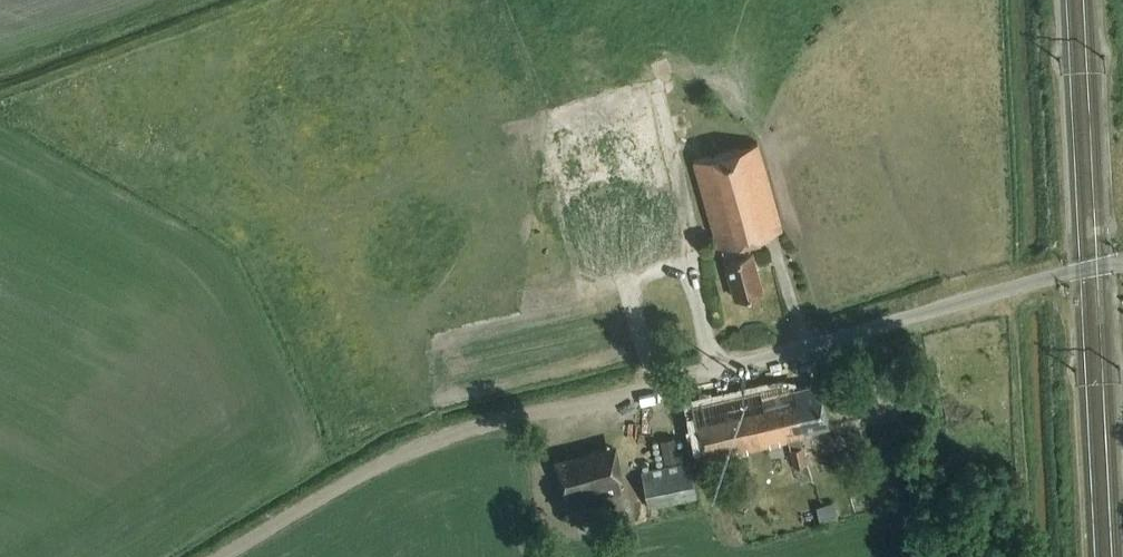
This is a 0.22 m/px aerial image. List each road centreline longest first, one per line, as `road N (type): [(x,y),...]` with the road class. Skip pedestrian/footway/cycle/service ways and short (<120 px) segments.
road 1 (unclassified): [(404,452),(1122,265)]
road 2 (track): [(227,556),(404,452)]

